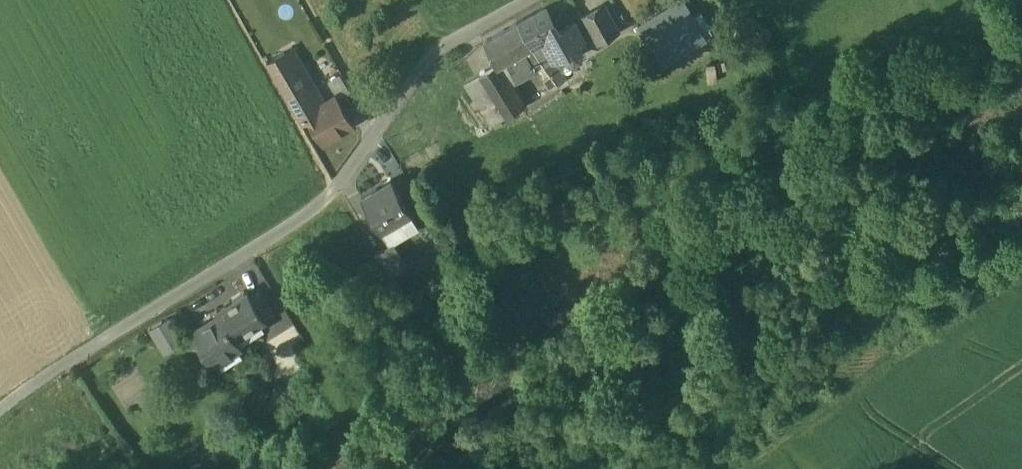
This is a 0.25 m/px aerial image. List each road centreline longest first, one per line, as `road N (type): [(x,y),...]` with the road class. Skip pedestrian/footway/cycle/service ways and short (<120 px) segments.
road 1 (residential): [(528,0),(441,48),(343,186),(49,375),(0,417)]

